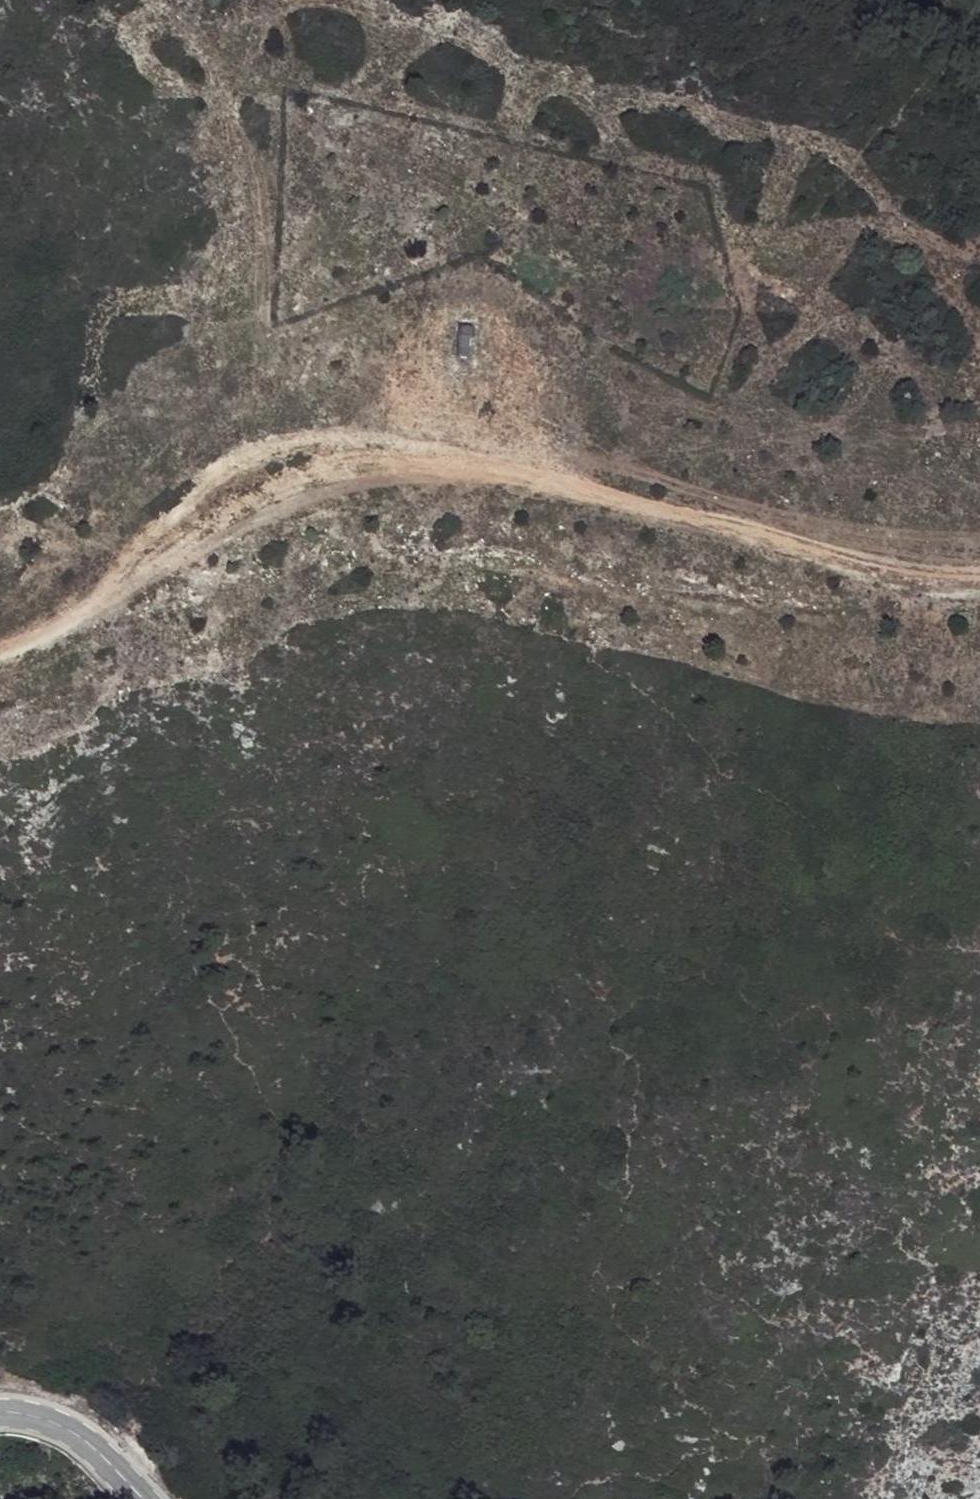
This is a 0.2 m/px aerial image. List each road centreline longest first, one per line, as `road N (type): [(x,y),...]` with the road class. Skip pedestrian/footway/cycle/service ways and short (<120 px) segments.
road 1 (track): [(979,581),(922,578),(345,439),(267,449),(224,471),(115,572),(0,637)]
road 2 (secondary): [(148,1498),(68,1431),(0,1414)]

